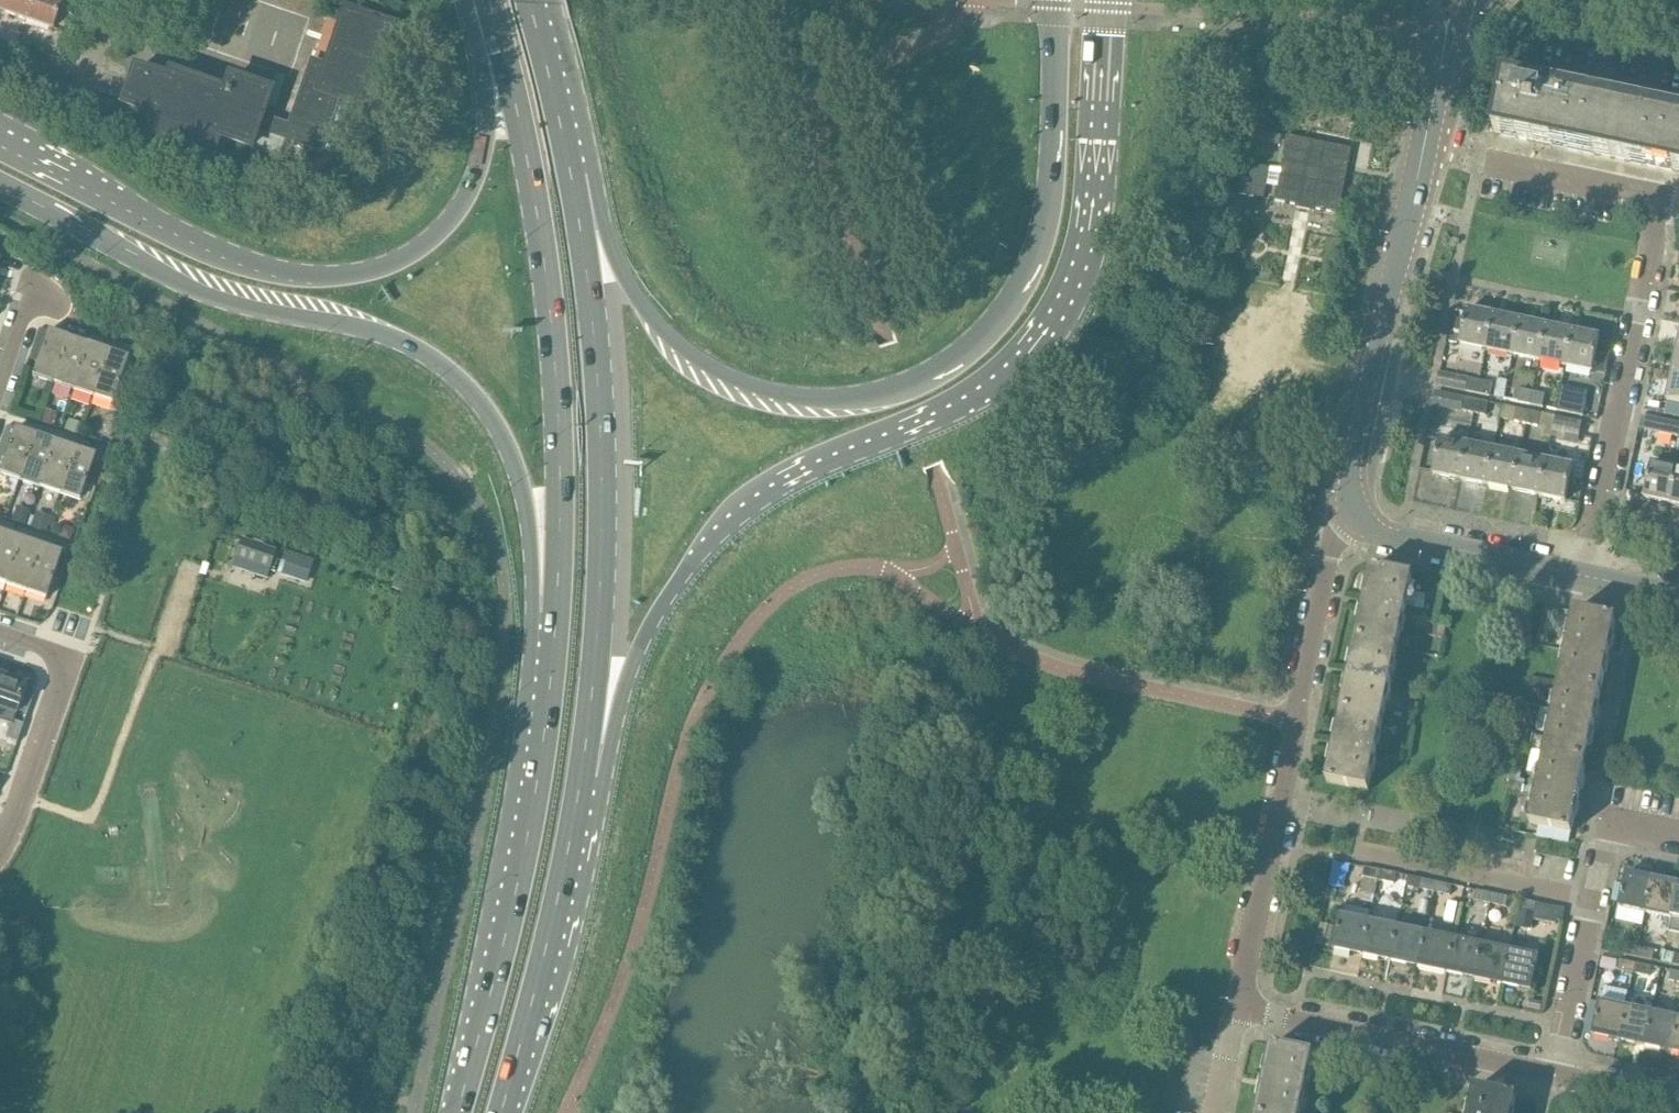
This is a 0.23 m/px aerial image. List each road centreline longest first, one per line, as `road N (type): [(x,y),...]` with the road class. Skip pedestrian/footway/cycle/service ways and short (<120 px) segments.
road 1 (primary): [(582,783),(648,626),(752,506),(853,443),(969,396),(1050,326),(1080,269),(1094,201),(1105,7)]
road 2 (primary): [(1056,5),(1053,188),(1041,250),(1005,315),(944,367),(895,388),(838,397),(788,391),(705,363),(661,327),(628,283),(604,218),(571,174)]
road 3 (primary): [(0,188),(230,303),(369,328),(430,357),(497,423),(524,506),(536,579),(557,609)]
road 4 (primary): [(469,0),(484,91),(473,183),(421,244),(377,270),(283,274),(238,261),(0,142)]
road 5 (primary): [(488,0),(523,130),(543,253),(562,504),(557,609)]
road 6 (primary): [(582,783),(606,572),(603,423),(571,174)]
road 7 (primary): [(557,609),(542,743),(456,1112)]
road 8 (residential): [(1239,1004),(1332,542),(1352,512)]
road 9 (residential): [(1352,512),(1346,498),(1443,59)]
road 10 (residential): [(1586,577),(1660,205)]
road 11 (primary): [(503,1112),(582,783)]
road 12 (residential): [(1555,1072),(1239,1004)]
road 13 (residential): [(0,850),(75,658),(0,634)]
road 14 (residential): [(1586,577),(1390,539),(1352,512)]
road 15 (residential): [(1360,852),(1597,901)]
road 16 (residential): [(1660,205),(1484,166)]
road 17 (primary): [(571,174),(531,0)]
road 18 (residential): [(1555,1072),(1597,901)]
road 19 (residential): [(1597,901),(1616,824),(1678,838)]
road 20 (residential): [(1678,1099),(1555,1072)]

